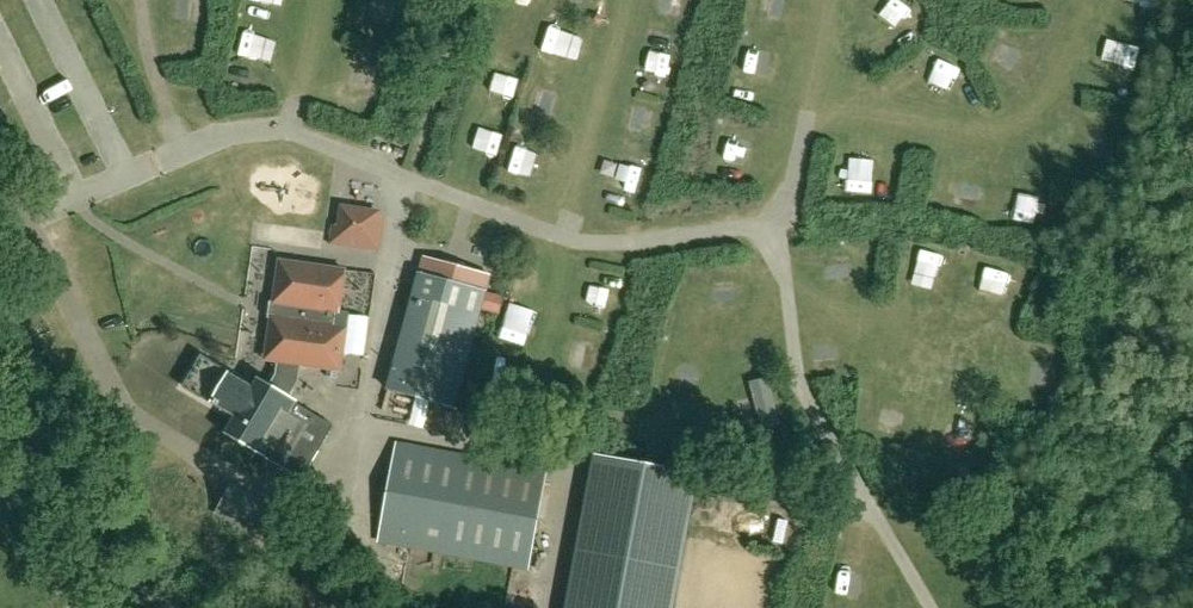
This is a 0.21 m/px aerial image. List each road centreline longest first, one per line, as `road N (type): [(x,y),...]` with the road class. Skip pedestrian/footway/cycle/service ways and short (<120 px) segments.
road 1 (unclassified): [(142,607),(0,305)]

